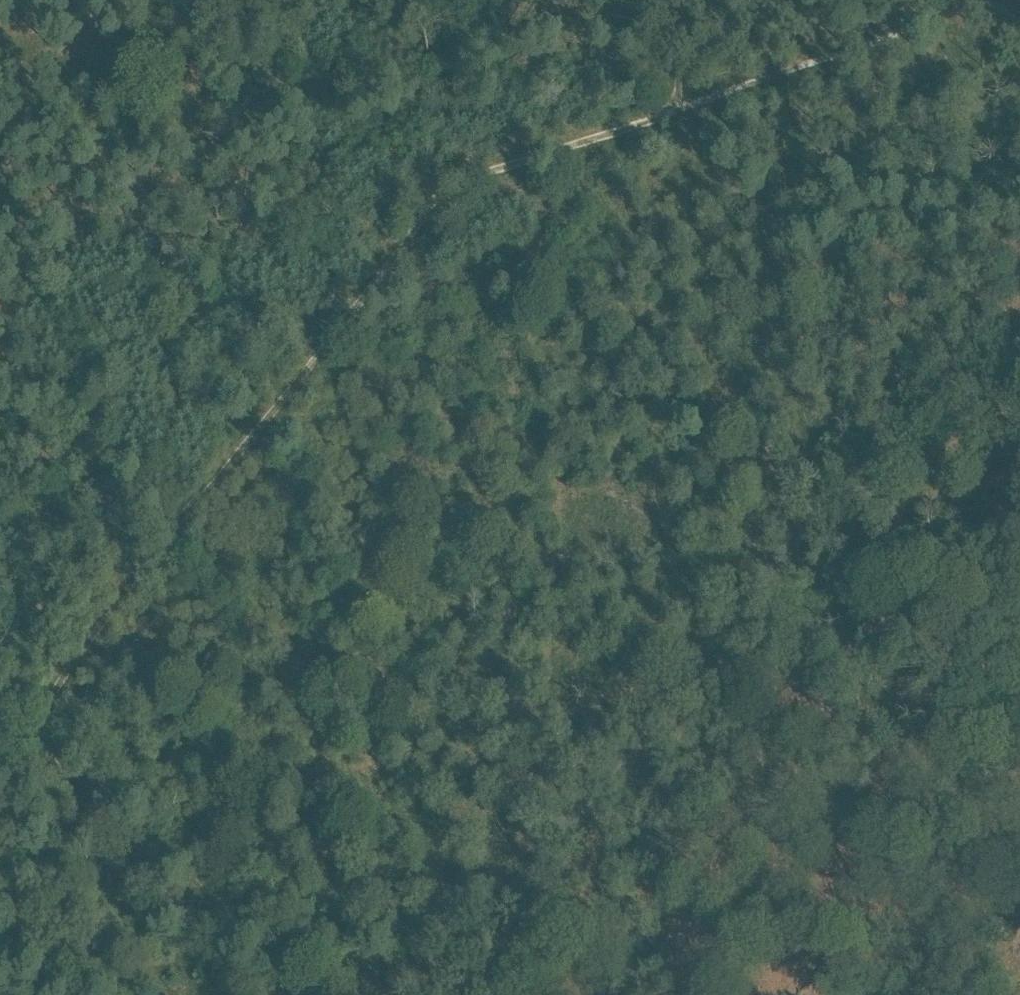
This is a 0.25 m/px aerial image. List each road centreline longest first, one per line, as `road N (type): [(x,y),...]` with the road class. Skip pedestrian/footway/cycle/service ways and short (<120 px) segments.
road 1 (track): [(0,834),(75,700),(265,433),(349,333),(425,201),(447,178),(890,51),(975,0)]
road 2 (unclassified): [(428,994),(825,501),(881,475),(1019,436)]
road 3 (track): [(653,0),(668,105),(697,202),(814,513)]
road 4 (track): [(43,758),(160,994)]

